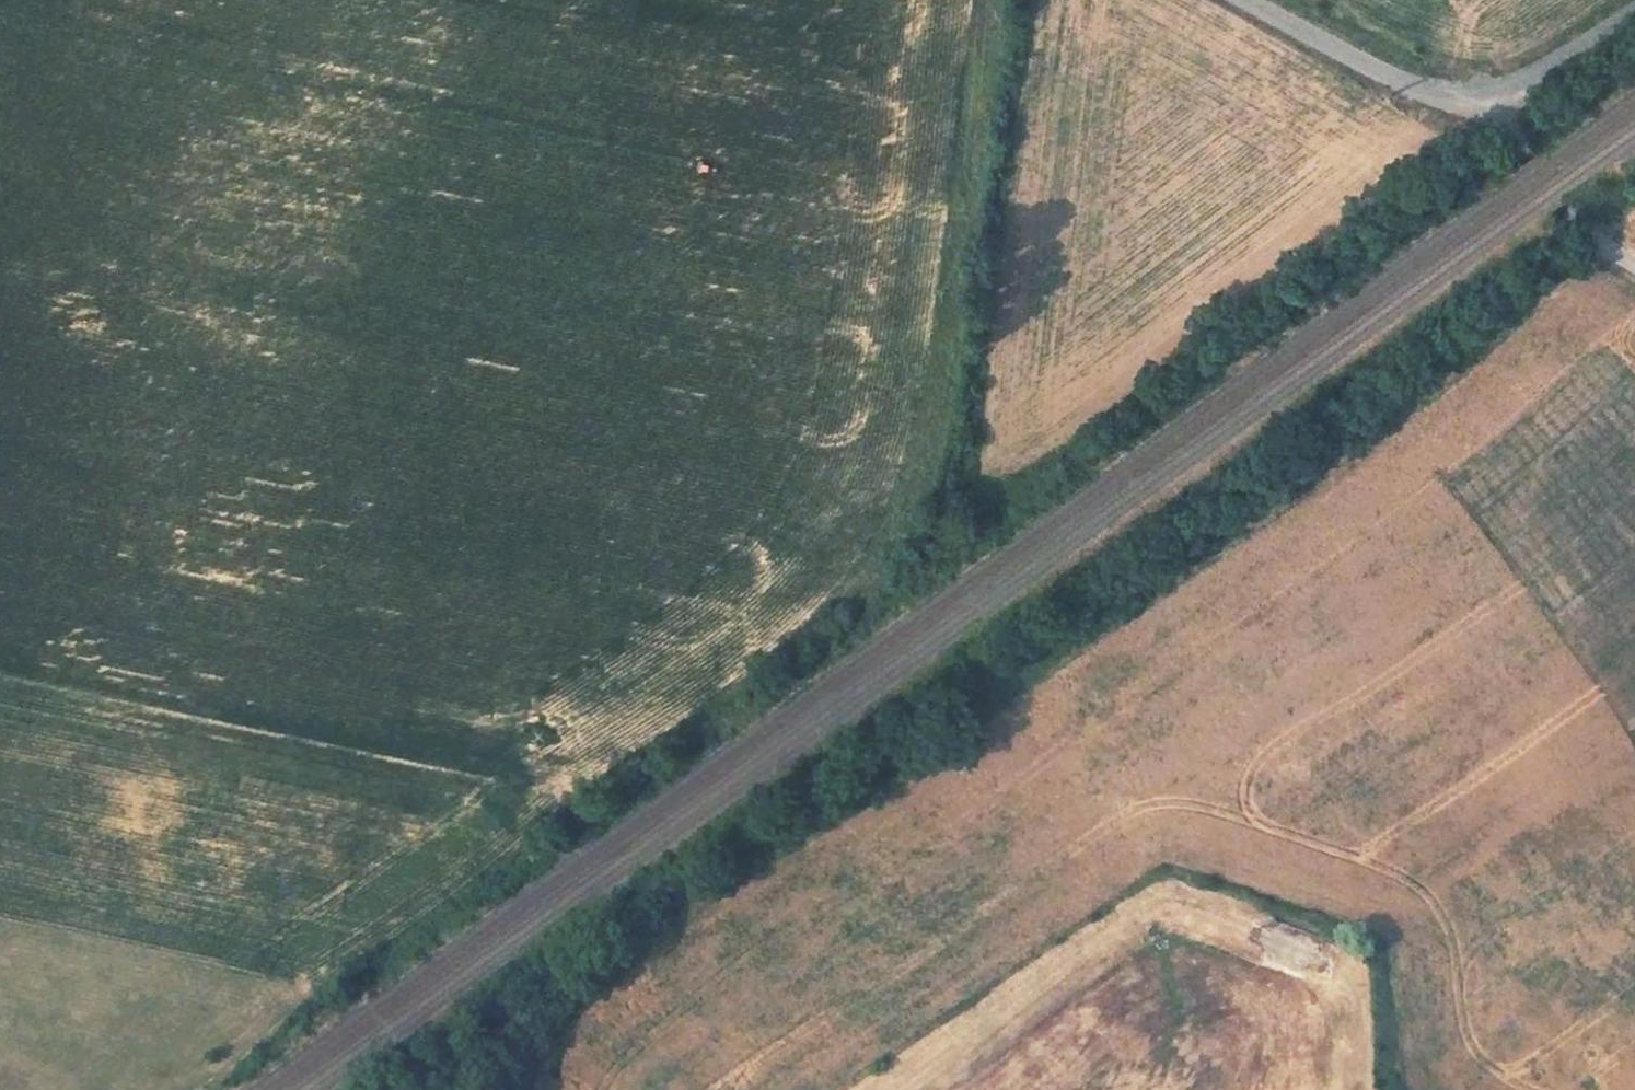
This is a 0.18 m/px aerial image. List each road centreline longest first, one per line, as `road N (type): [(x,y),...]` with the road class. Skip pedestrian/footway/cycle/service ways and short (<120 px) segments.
road 1 (unclassified): [(1246,0),(1417,92),(1488,106)]
road 2 (unclassified): [(1488,106),(1562,207),(1634,266)]
road 3 (unclassified): [(1488,106),(1634,12)]

